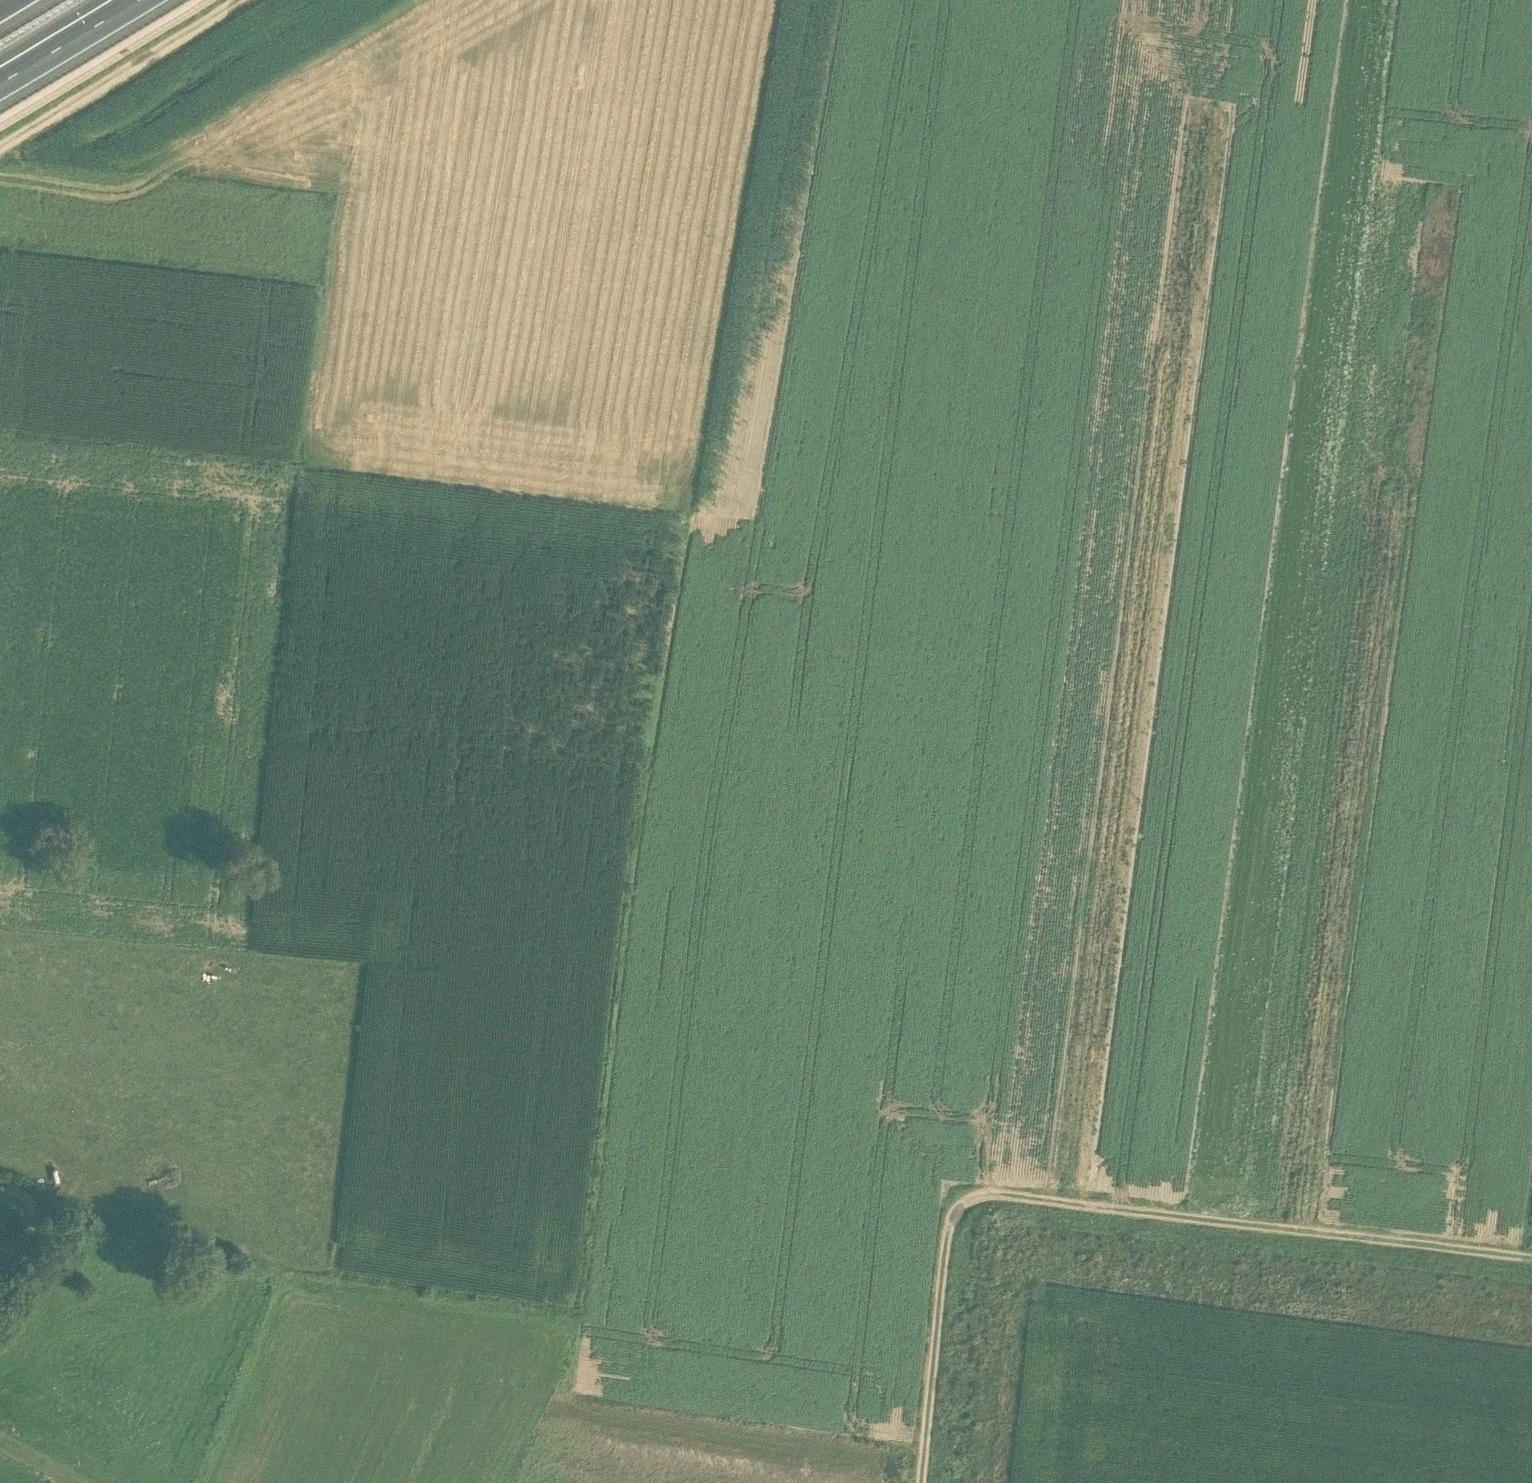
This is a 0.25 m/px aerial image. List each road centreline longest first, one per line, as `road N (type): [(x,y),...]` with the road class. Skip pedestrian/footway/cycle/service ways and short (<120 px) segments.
road 1 (track): [(919,1482),(946,1222),(966,1189),(989,1184),(1531,1248)]
road 2 (track): [(0,143),(229,0)]
road 3 (motorway): [(0,62),(103,0)]

